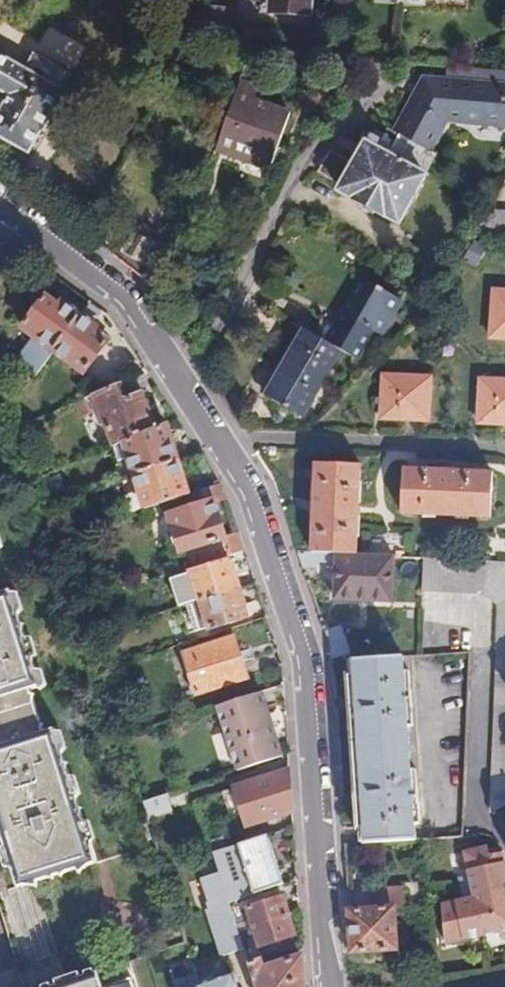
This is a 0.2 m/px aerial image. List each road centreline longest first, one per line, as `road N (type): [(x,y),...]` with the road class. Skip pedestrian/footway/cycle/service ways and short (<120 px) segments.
road 1 (residential): [(326,986),(303,657),(249,495),(226,455)]
road 2 (residential): [(226,455),(121,294),(0,204)]
road 3 (residential): [(226,455),(451,458)]

